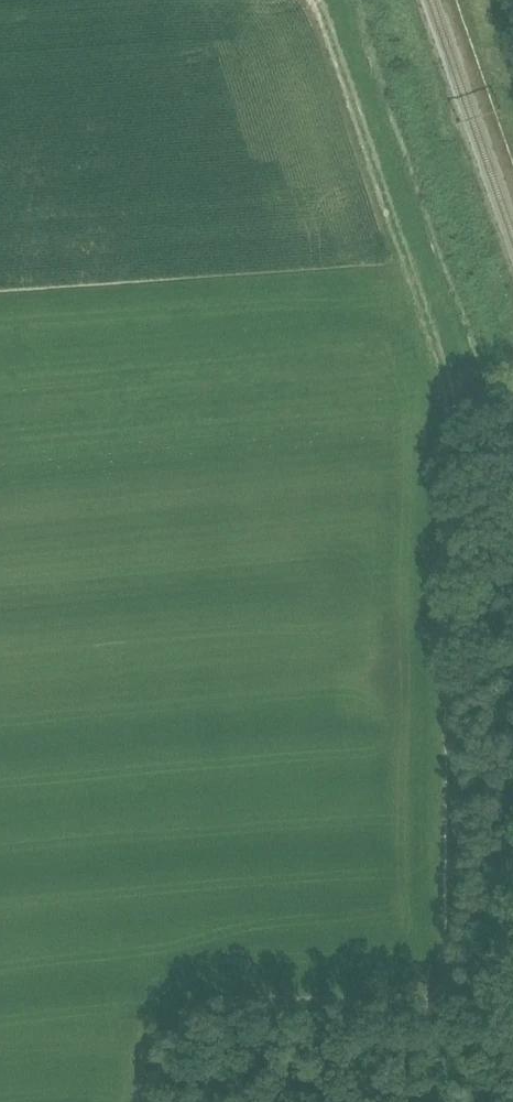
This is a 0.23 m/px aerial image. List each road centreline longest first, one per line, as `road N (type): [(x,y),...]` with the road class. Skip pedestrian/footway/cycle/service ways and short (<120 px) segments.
road 1 (track): [(443,1011),(451,407),(317,0)]
road 2 (track): [(155,1094),(193,1024),(225,1002),(512,1017)]

